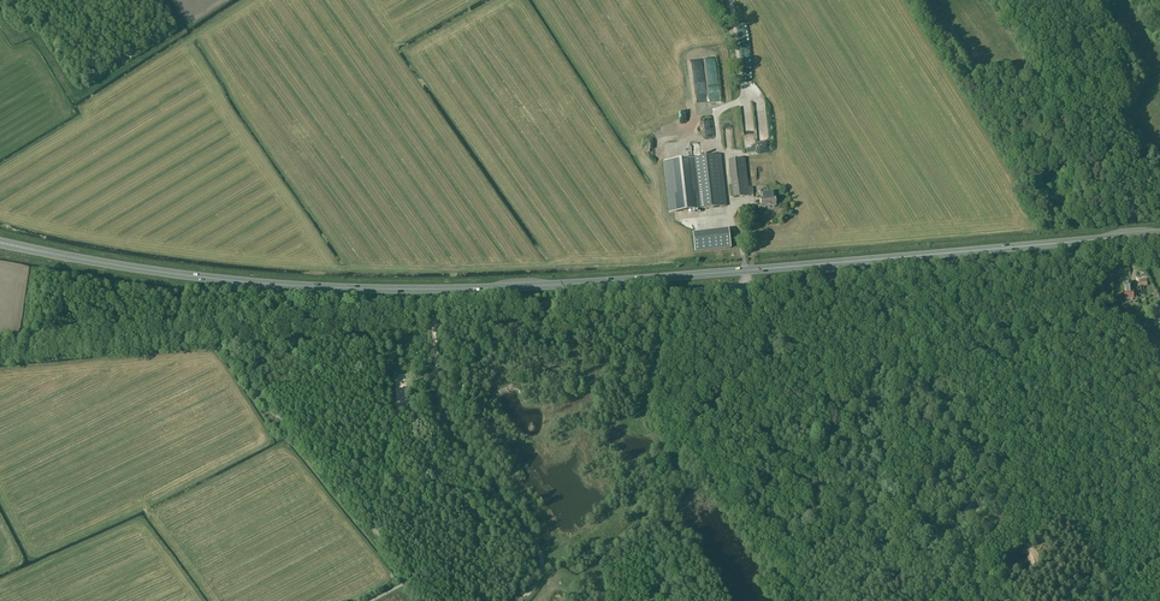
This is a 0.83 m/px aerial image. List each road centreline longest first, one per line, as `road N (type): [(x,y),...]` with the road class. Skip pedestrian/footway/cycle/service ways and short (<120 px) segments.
road 1 (unclassified): [(236,332),(1159,249)]
road 2 (trunk): [(744,270),(356,288),(201,277),(53,254)]
road 3 (trunk): [(744,270),(1159,234)]
road 4 (track): [(438,376),(449,436),(540,549),(541,575),(519,600)]
road 5 (unclassified): [(236,332),(0,353)]
road 6 (track): [(742,286),(751,326),(791,380),(870,443)]
road 7 (track): [(666,293),(639,428),(655,436)]
road 8 (track): [(433,314),(438,376),(401,380),(402,402)]

